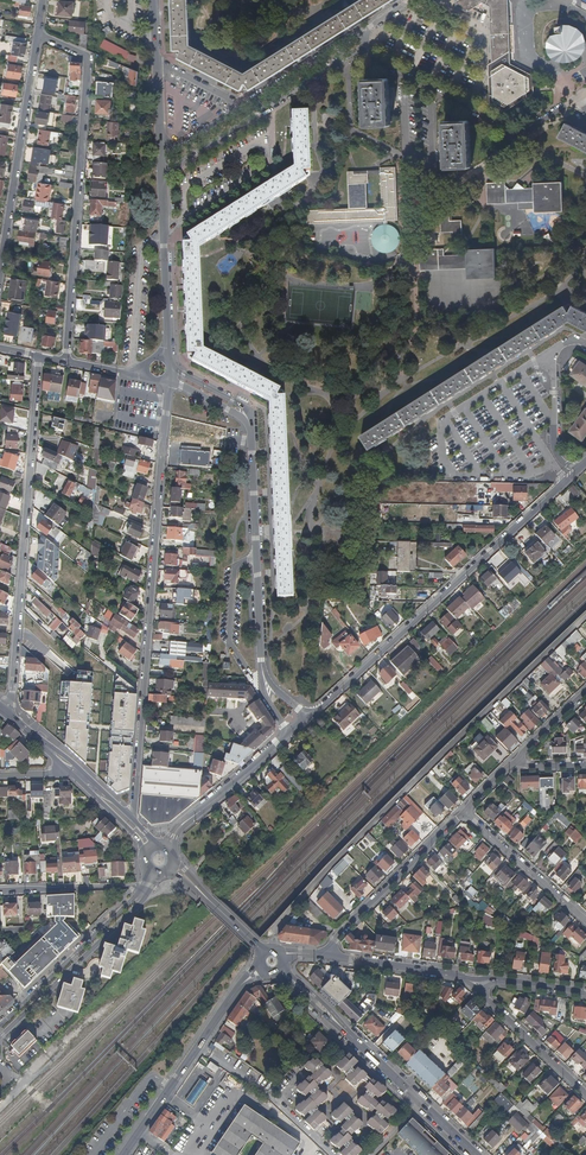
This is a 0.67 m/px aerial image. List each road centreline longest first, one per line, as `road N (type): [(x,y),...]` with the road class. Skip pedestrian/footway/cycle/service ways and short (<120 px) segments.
road 1 (residential): [(133,820),(164,380)]
road 2 (residential): [(585,463),(308,719)]
road 3 (residential): [(38,33),(86,57),(66,361)]
road 4 (residential): [(7,712),(38,356)]
road 5 (residential): [(38,33),(0,273)]
road 6 (residential): [(362,31),(159,154)]
road 7 (residential): [(160,175),(361,50)]
road 8 (residential): [(263,670),(252,440)]
road 9 (residential): [(0,1038),(161,875)]
road 10 (tertiary): [(125,1154),(243,984)]
road 11 (residential): [(324,955),(462,812)]
road 12 (residential): [(140,890),(0,1026)]
road 13 (residential): [(160,175),(163,358)]
road 14 (secondary): [(475,1154),(346,1032)]
road 15 (residential): [(404,72),(410,160),(430,154),(437,89)]
road 16 (residential): [(462,977),(585,1096)]
road 17 (residential): [(585,921),(462,812)]
road 18 (residential): [(437,89),(520,131),(577,95)]
road 19 (residential): [(153,0),(159,154)]
road 20 (residential): [(140,890),(0,893)]
road 21 (residential): [(324,955),(462,977)]
road 22 (residential): [(290,734),(191,818)]
road 23 (residential): [(462,977),(585,993)]

